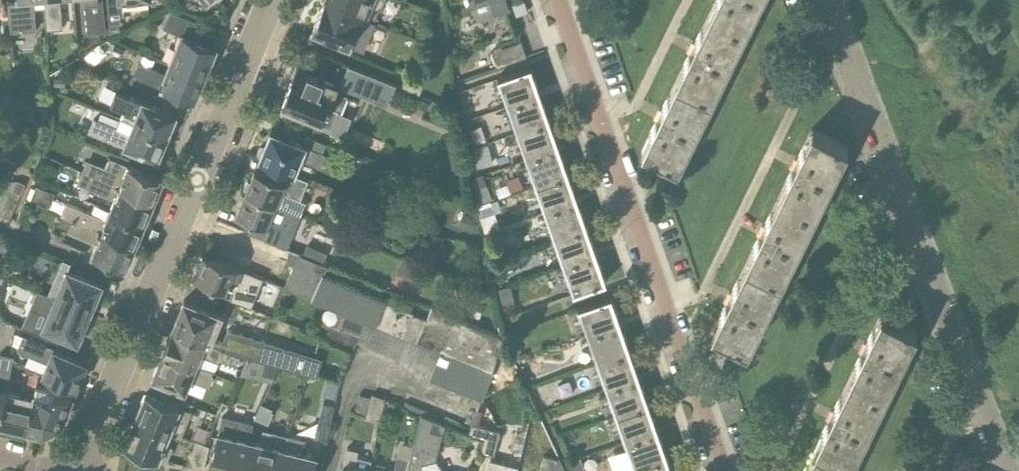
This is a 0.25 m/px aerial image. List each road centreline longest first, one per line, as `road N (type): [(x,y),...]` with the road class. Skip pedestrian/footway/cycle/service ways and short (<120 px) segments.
road 1 (residential): [(74,468),(270,0)]
road 2 (residential): [(1009,470),(829,0)]
road 3 (residential): [(723,470),(560,0)]

